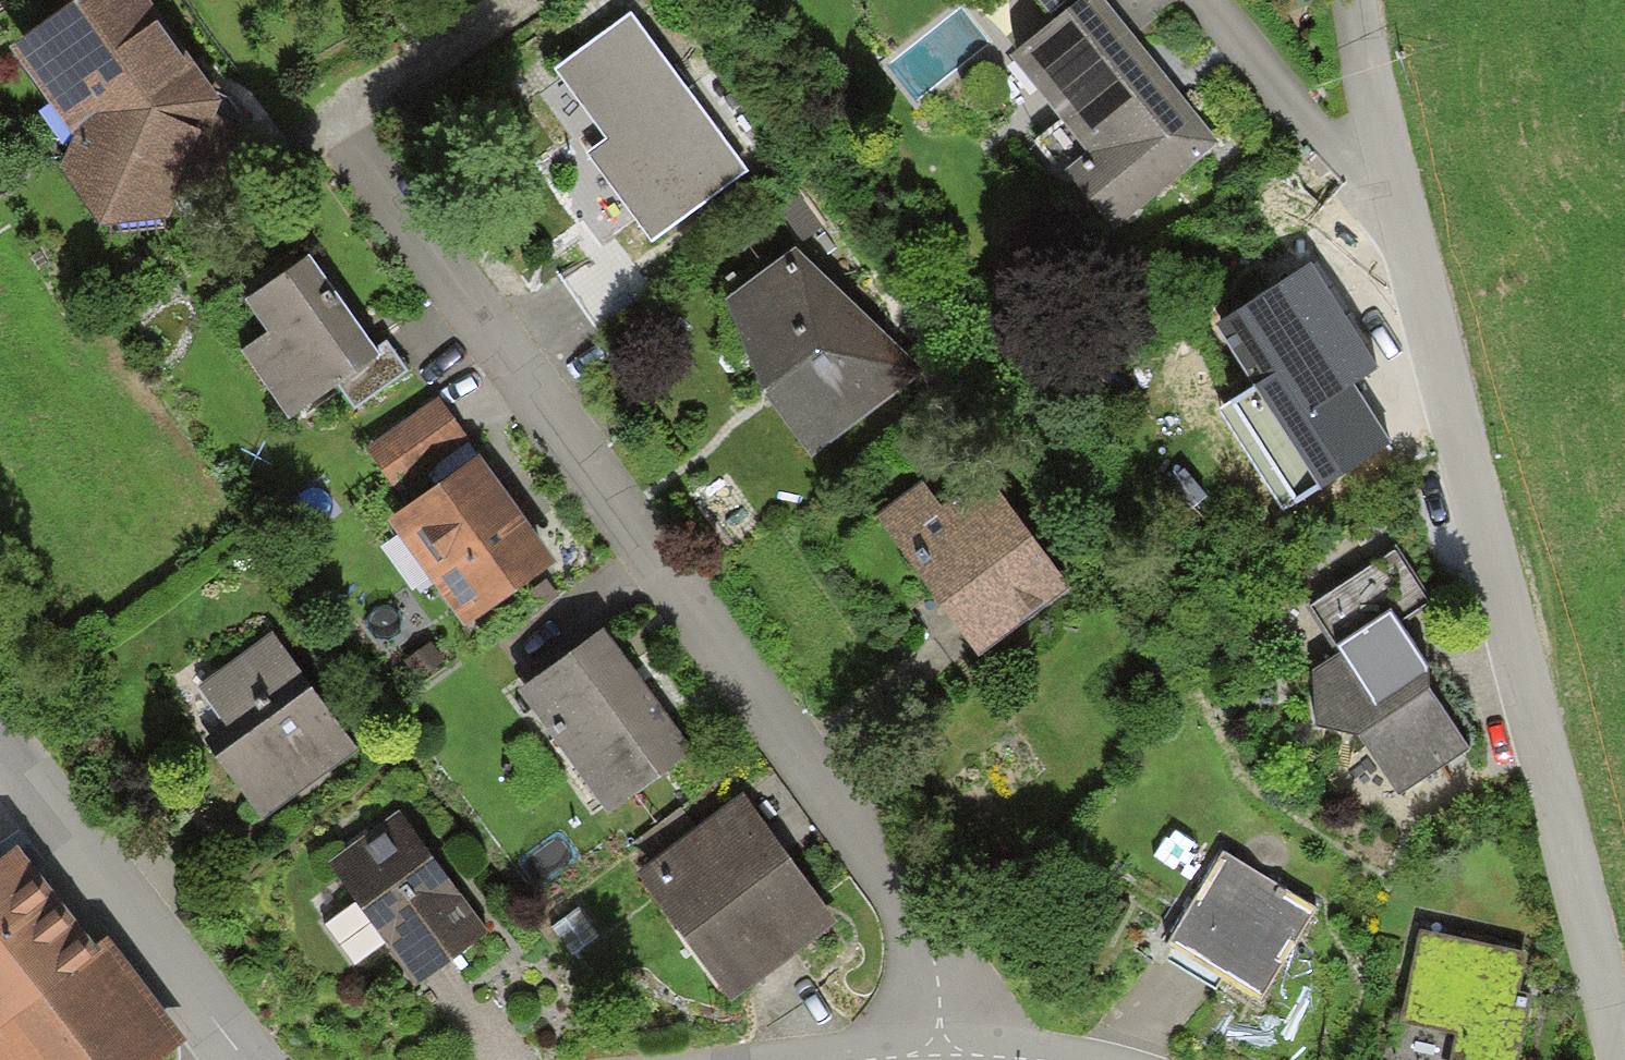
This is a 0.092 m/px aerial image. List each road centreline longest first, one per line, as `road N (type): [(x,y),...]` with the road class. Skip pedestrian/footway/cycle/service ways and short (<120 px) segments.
road 1 (residential): [(402,239),(919,938),(941,1058)]
road 2 (residential): [(1377,177),(1605,991),(1614,1059)]
road 3 (residential): [(0,743),(249,1059)]
road 4 (residential): [(1201,0),(1377,177)]
road 5 (residential): [(1358,0),(1377,177)]

